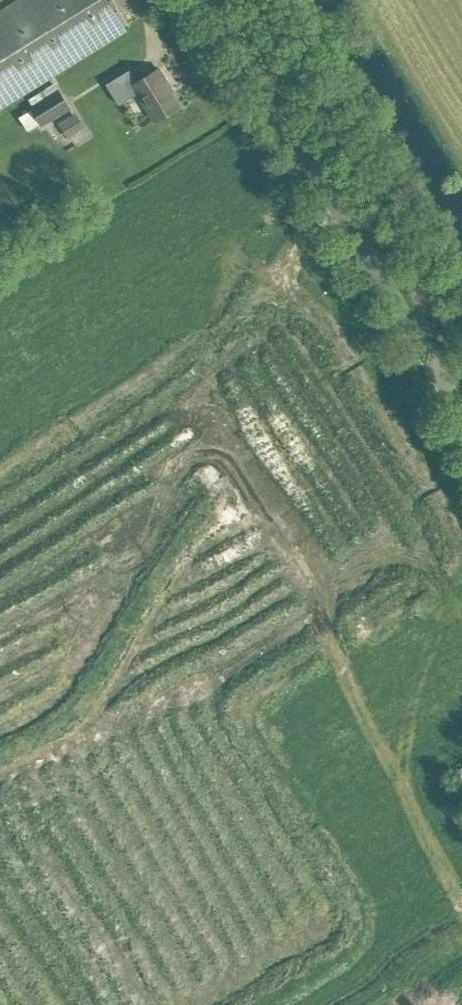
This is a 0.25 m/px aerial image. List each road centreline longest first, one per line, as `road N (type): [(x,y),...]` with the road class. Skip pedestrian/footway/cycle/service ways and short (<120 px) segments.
road 1 (unclassified): [(461,414),(209,0)]

